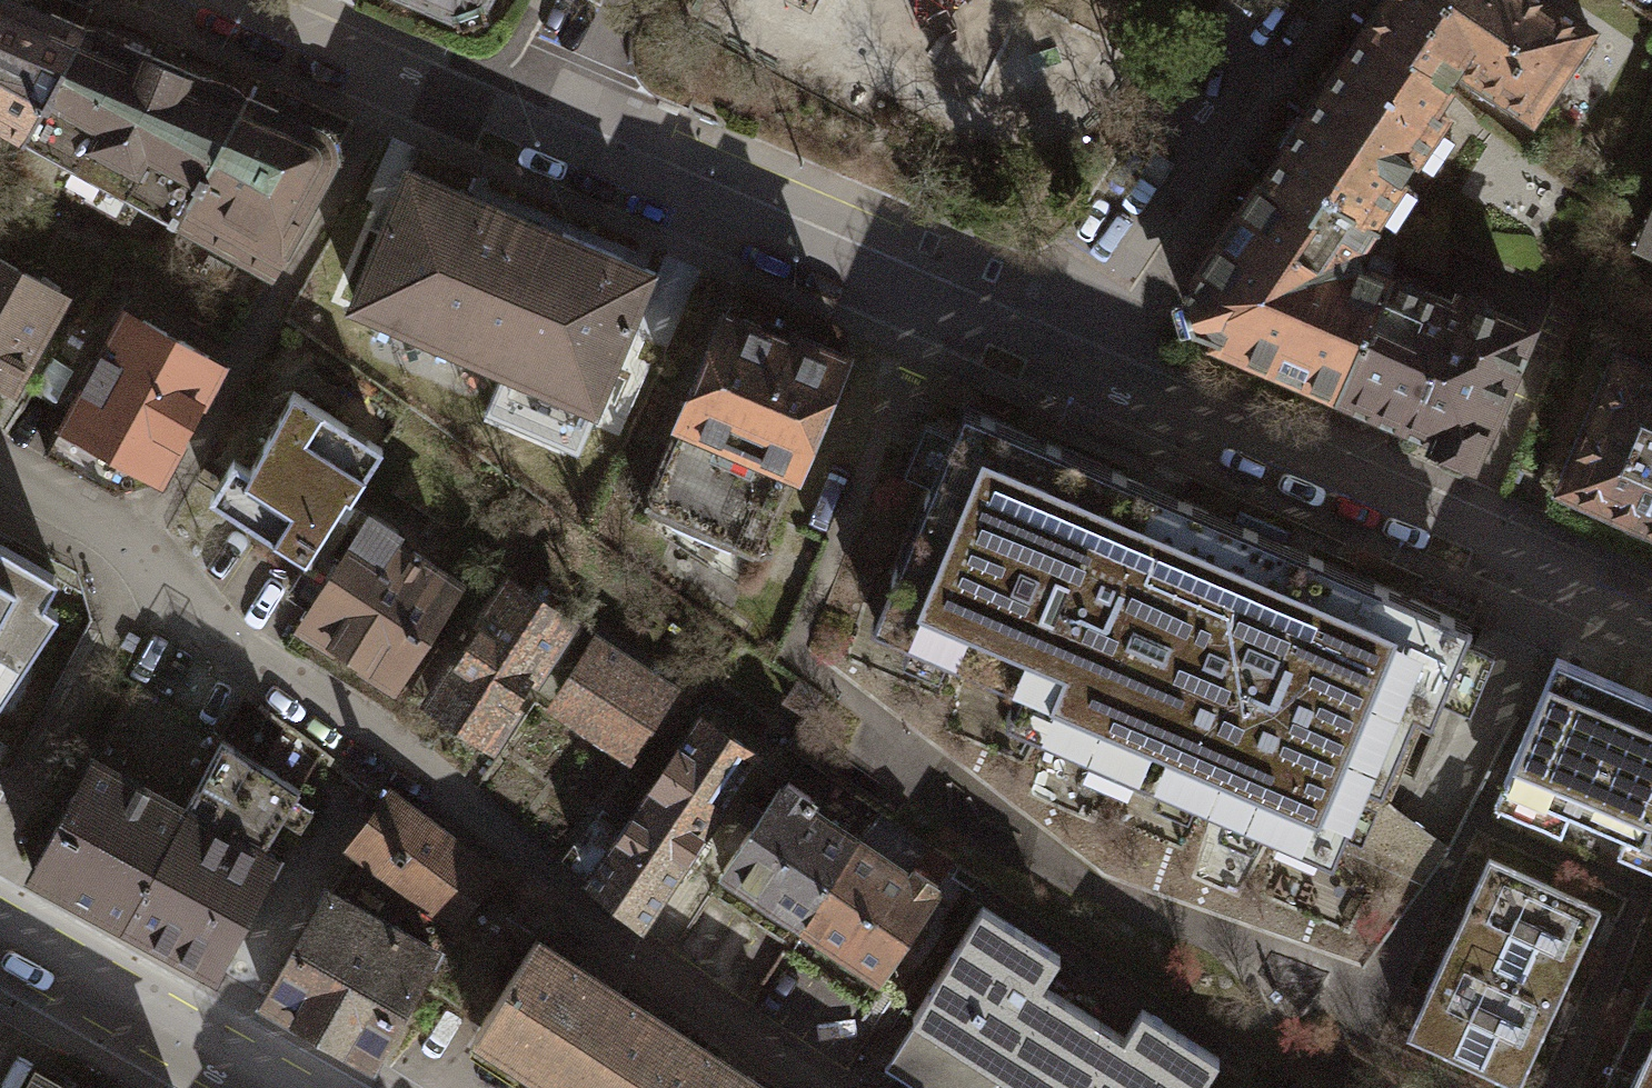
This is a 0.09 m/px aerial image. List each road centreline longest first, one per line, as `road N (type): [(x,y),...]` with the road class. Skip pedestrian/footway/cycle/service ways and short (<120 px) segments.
road 1 (residential): [(0,464),(108,525),(207,631),(416,771),(596,923),(833,1087)]
road 2 (residential): [(1651,617),(1034,355)]
road 3 (residential): [(1034,355),(512,133)]
road 4 (residential): [(1034,355),(1274,0)]
road 5 (residential): [(512,133),(205,0)]
road 6 (tertiary): [(0,933),(277,1087)]
road 7 (residential): [(584,0),(512,133)]

